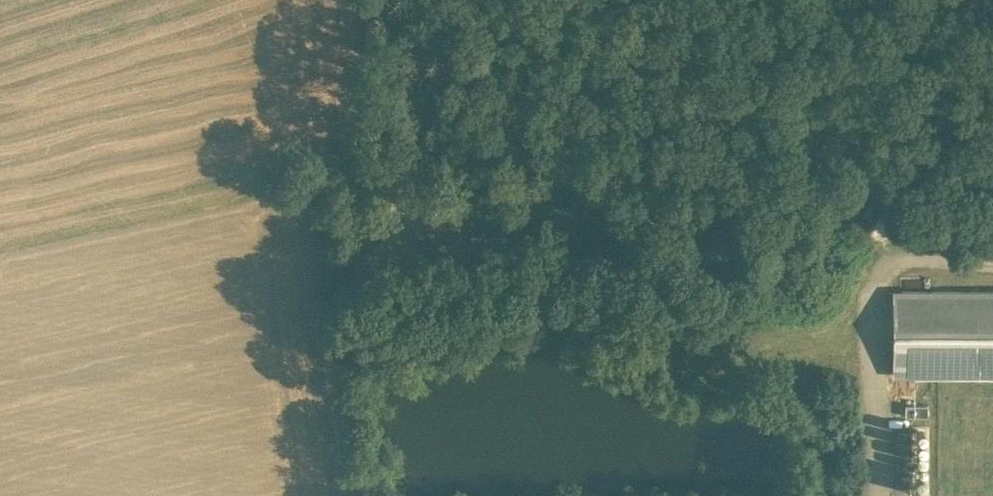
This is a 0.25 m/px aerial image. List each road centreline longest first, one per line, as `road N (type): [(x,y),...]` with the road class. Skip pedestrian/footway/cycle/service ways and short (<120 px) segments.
road 1 (track): [(876,495),(882,278),(912,261),(992,263)]

